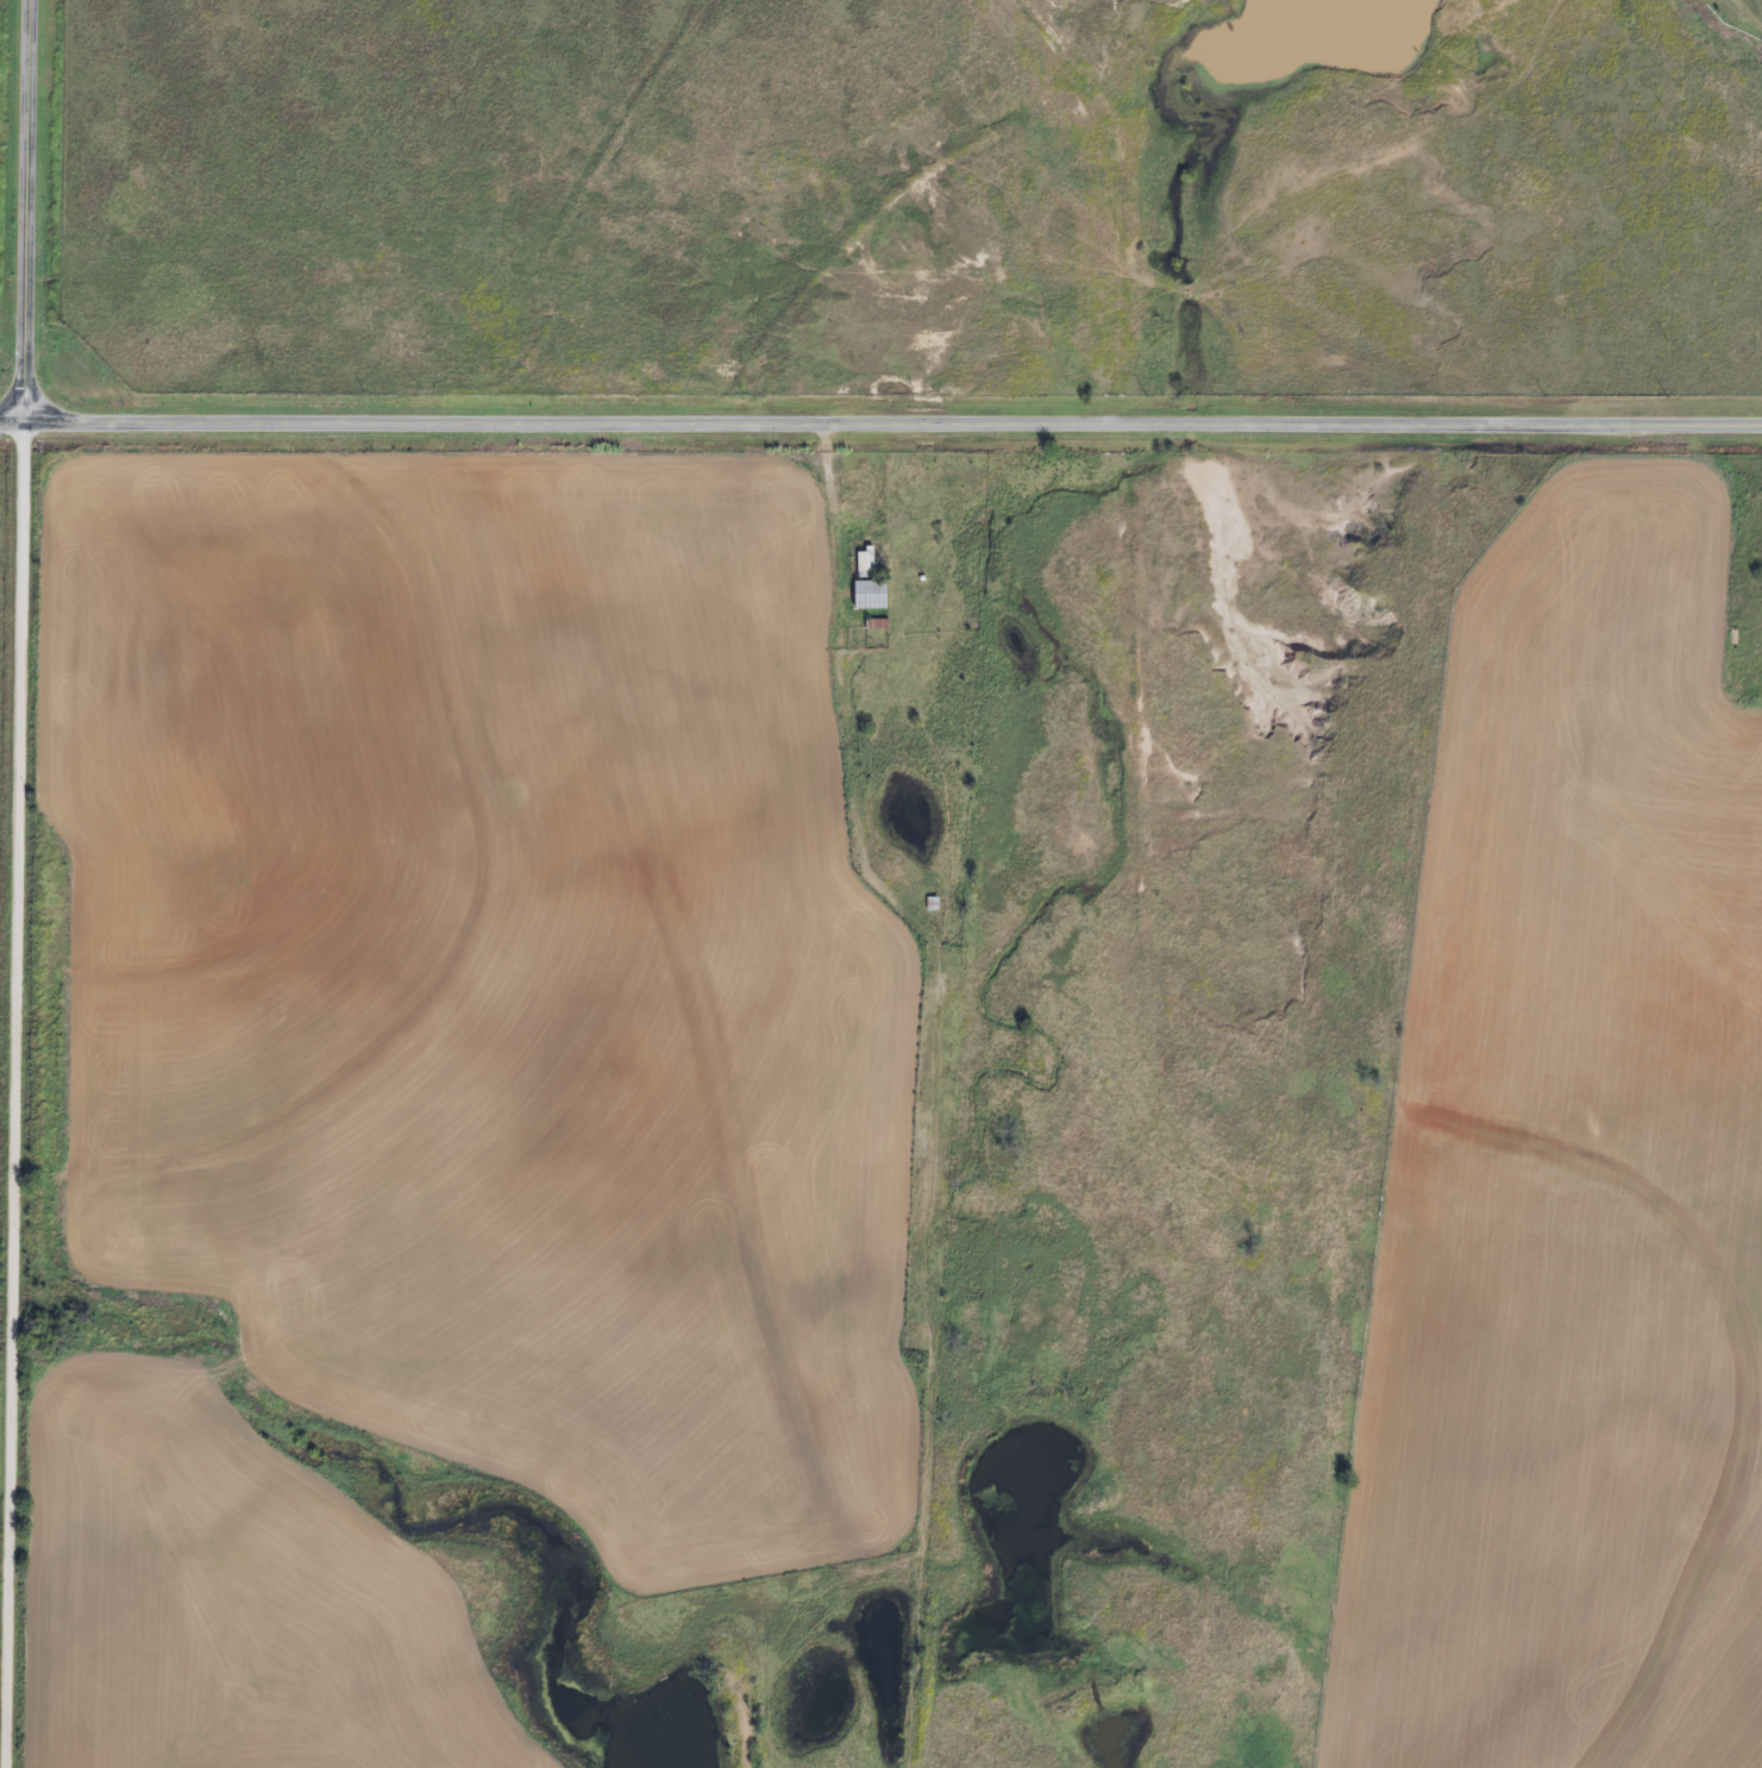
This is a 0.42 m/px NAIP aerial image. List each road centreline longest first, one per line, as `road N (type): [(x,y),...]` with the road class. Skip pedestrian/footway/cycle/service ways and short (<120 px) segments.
road 1 (secondary): [(1761,425),(23,425)]
road 2 (residential): [(12,1767),(27,664),(23,425)]
road 3 (tertiary): [(24,0),(23,425)]

